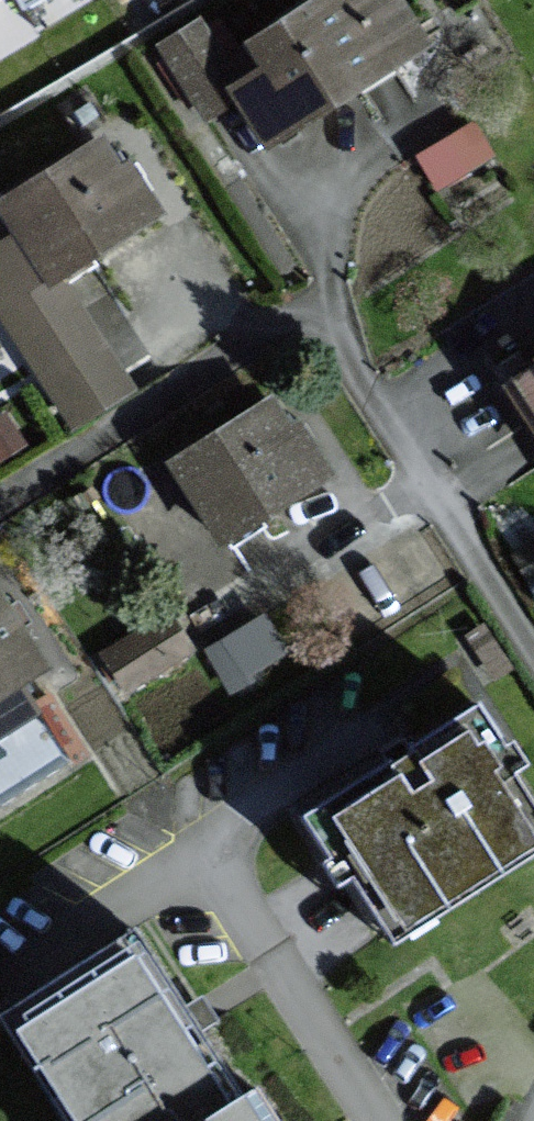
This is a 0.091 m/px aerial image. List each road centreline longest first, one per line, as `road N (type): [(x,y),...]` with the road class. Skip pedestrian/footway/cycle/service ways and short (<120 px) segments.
road 1 (residential): [(348,379),(533,660)]
road 2 (residential): [(368,1120),(186,860)]

